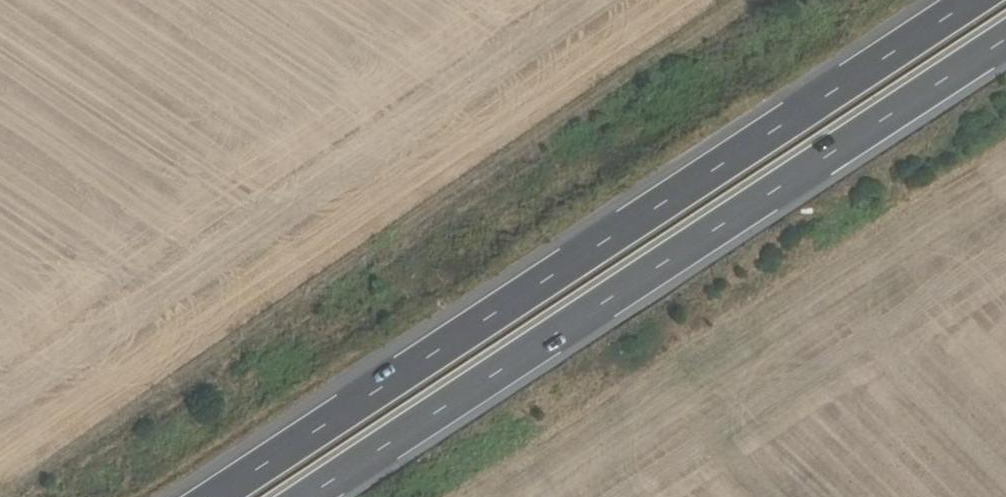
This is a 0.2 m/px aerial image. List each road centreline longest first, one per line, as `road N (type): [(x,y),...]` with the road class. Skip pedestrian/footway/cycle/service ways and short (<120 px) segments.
road 1 (trunk): [(962,0),(210,496)]
road 2 (trunk): [(308,496),(1005,37)]

